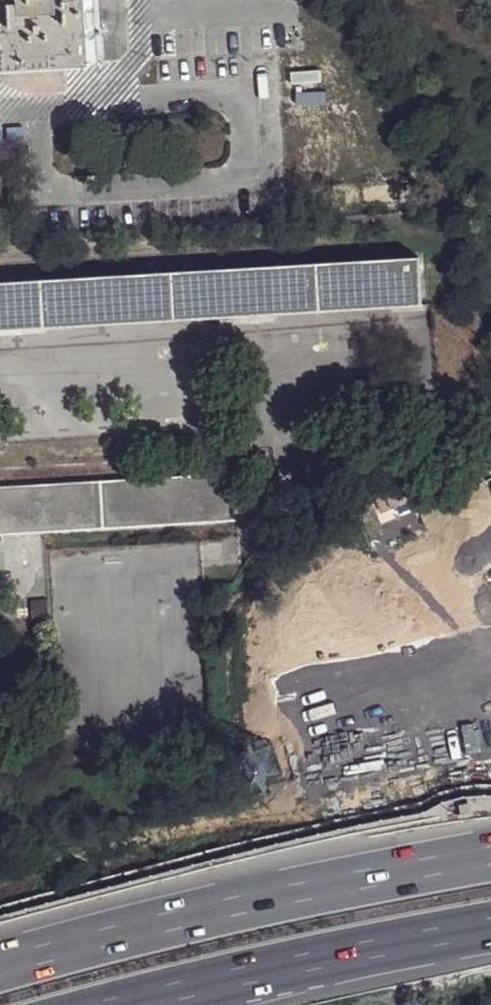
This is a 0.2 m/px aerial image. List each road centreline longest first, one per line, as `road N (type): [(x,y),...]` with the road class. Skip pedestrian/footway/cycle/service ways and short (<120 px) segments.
road 1 (motorway): [(490,860),(377,879),(0,971)]
road 2 (motorway): [(131,1004),(490,929)]

